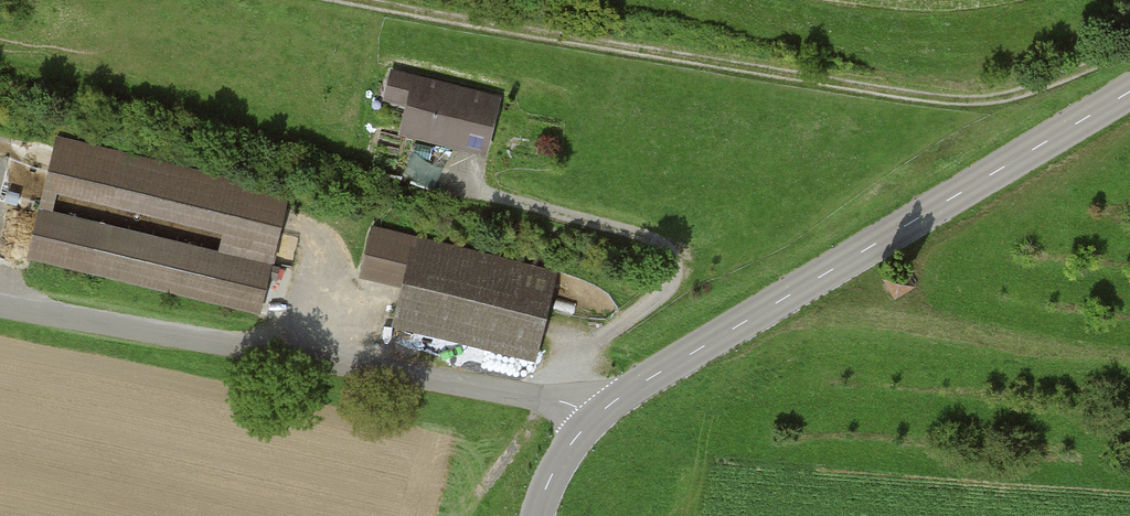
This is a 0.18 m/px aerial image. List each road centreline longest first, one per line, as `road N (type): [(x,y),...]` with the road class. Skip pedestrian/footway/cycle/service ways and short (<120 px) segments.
road 1 (track): [(334,0),(943,101),(1033,88),(1129,49)]
road 2 (tertiary): [(1129,95),(591,419)]
road 3 (tertiary): [(591,419),(551,400),(0,306)]
road 4 (track): [(551,400),(587,350),(684,277),(685,251),(426,173)]

